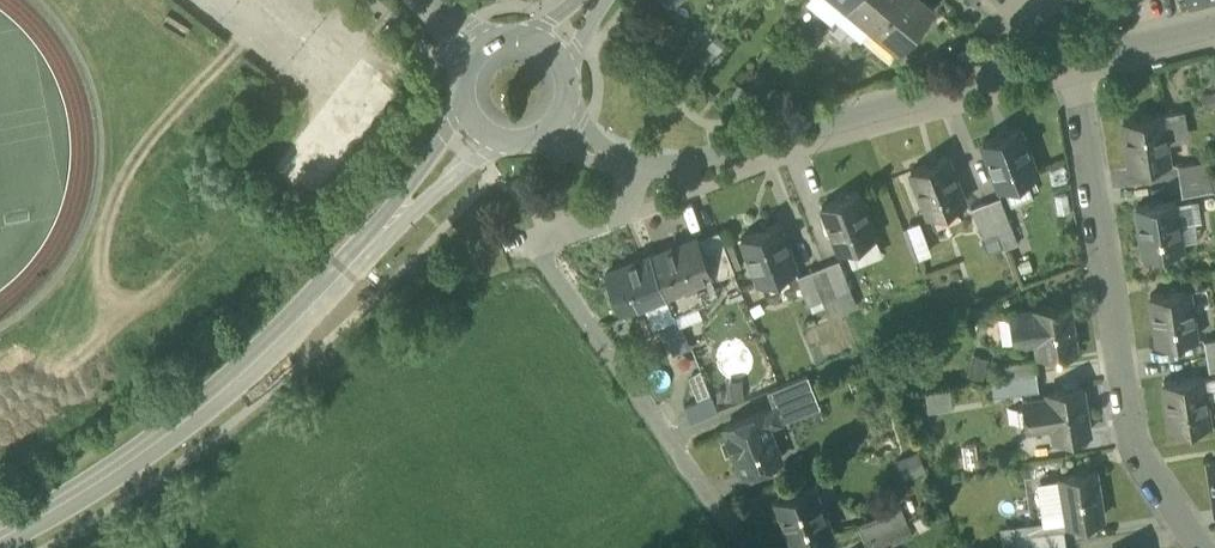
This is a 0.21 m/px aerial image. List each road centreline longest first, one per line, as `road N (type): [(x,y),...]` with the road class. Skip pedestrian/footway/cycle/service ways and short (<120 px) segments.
road 1 (secondary): [(479,125),(210,401),(70,502),(0,537)]
road 2 (residential): [(1201,547),(1137,452),(1071,64)]
road 3 (residential): [(633,173),(633,210),(536,251),(747,547)]
road 4 (residential): [(1071,64),(712,161),(633,173)]
road 5 (residential): [(1214,28),(1071,64)]

